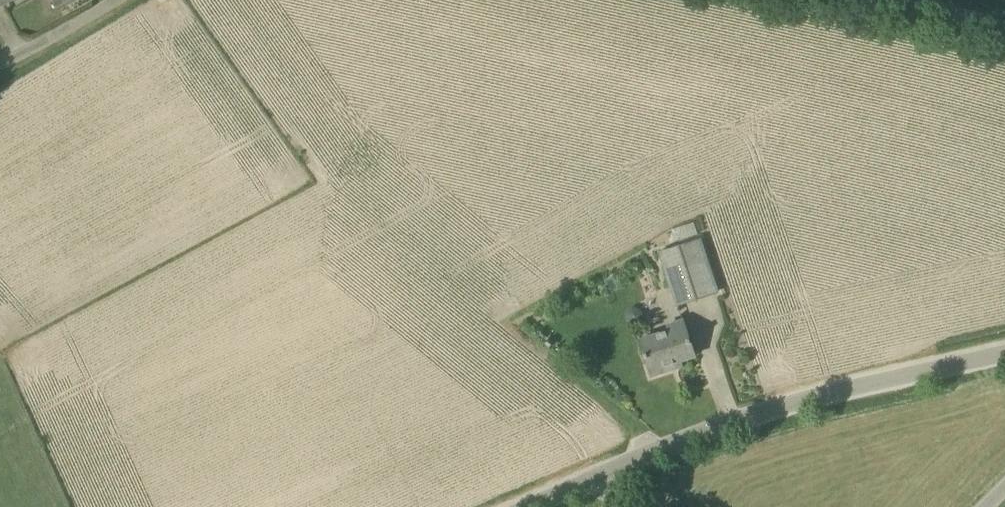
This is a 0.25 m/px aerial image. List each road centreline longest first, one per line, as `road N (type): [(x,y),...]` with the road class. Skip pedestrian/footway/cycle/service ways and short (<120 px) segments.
road 1 (unclassified): [(607,476),(721,427),(1004,351)]
road 2 (unclassified): [(1004,27),(885,0)]

